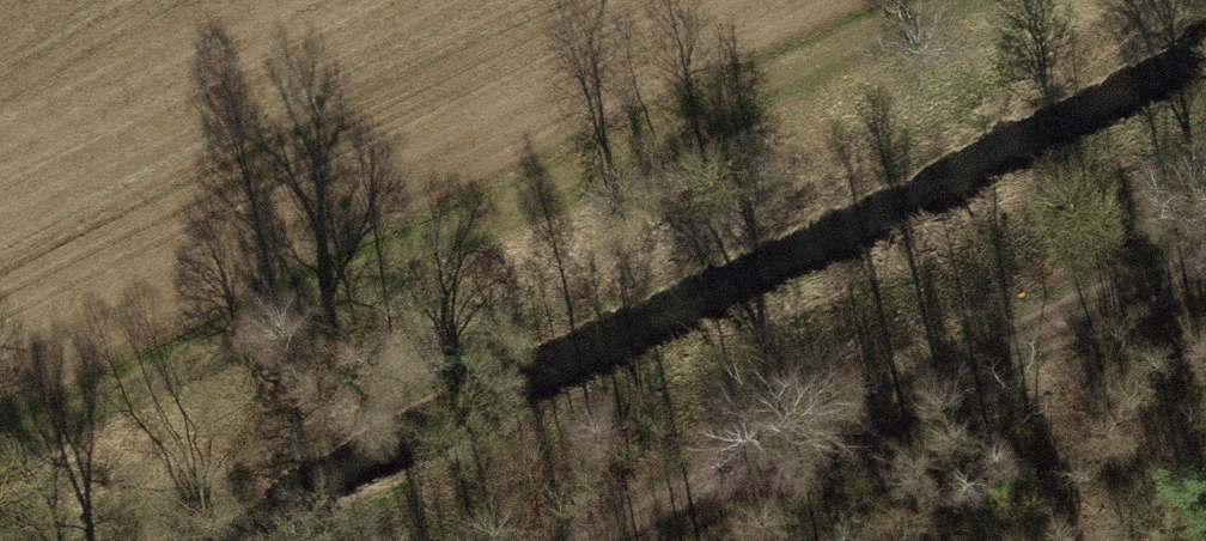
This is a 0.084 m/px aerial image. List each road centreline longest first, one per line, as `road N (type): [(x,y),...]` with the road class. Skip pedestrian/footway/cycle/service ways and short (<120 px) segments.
road 1 (track): [(939,0),(0,454)]
road 2 (track): [(1205,268),(1078,302),(587,540)]

